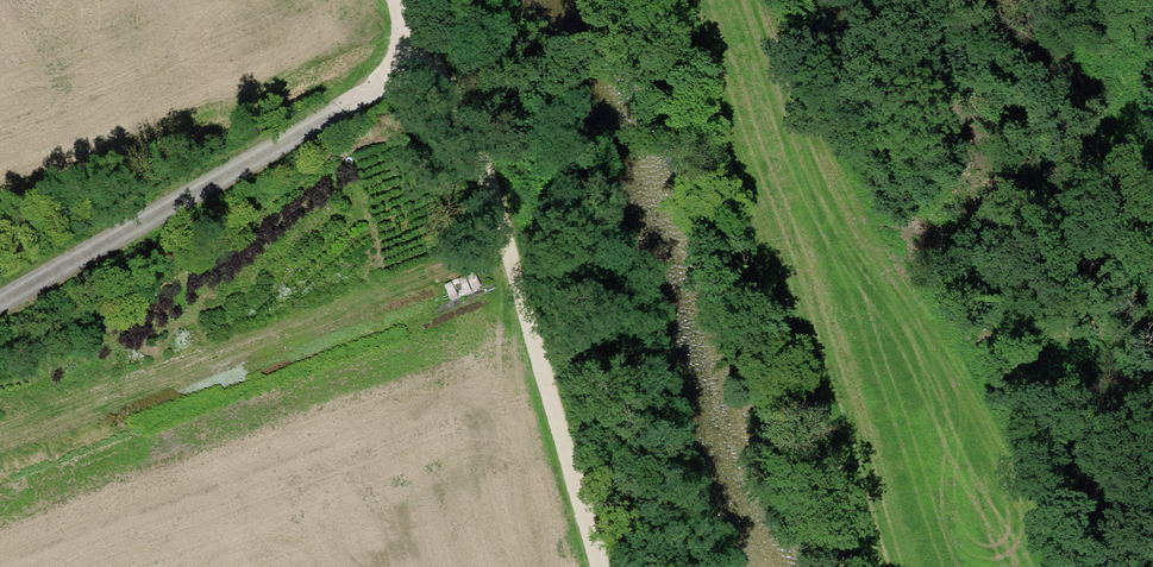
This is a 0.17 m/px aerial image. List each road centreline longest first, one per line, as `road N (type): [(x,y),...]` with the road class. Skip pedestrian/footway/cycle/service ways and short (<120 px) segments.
road 1 (track): [(425,62),(476,145),(602,566)]
road 2 (track): [(0,302),(425,62)]
road 3 (track): [(799,0),(856,136)]

